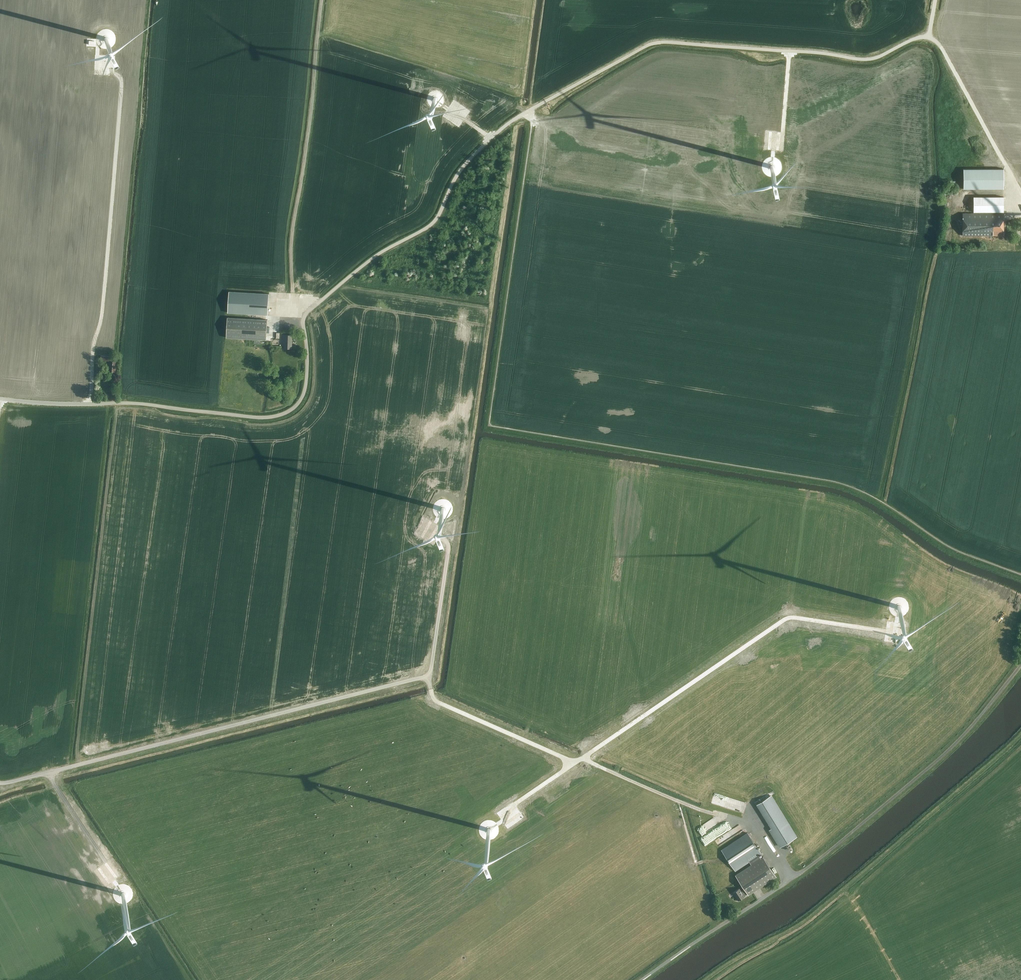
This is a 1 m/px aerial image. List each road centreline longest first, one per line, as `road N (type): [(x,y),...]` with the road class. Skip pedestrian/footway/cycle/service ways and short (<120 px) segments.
road 1 (unclassified): [(0,398),(285,413),(307,380),(304,316),(384,247),(432,222),(461,168),(530,110),(660,42),(854,58),(933,36)]
road 2 (unclassified): [(642,979),(850,834),(969,729),(1020,665)]
road 3 (track): [(323,0),(291,249),(294,300),(304,316)]

